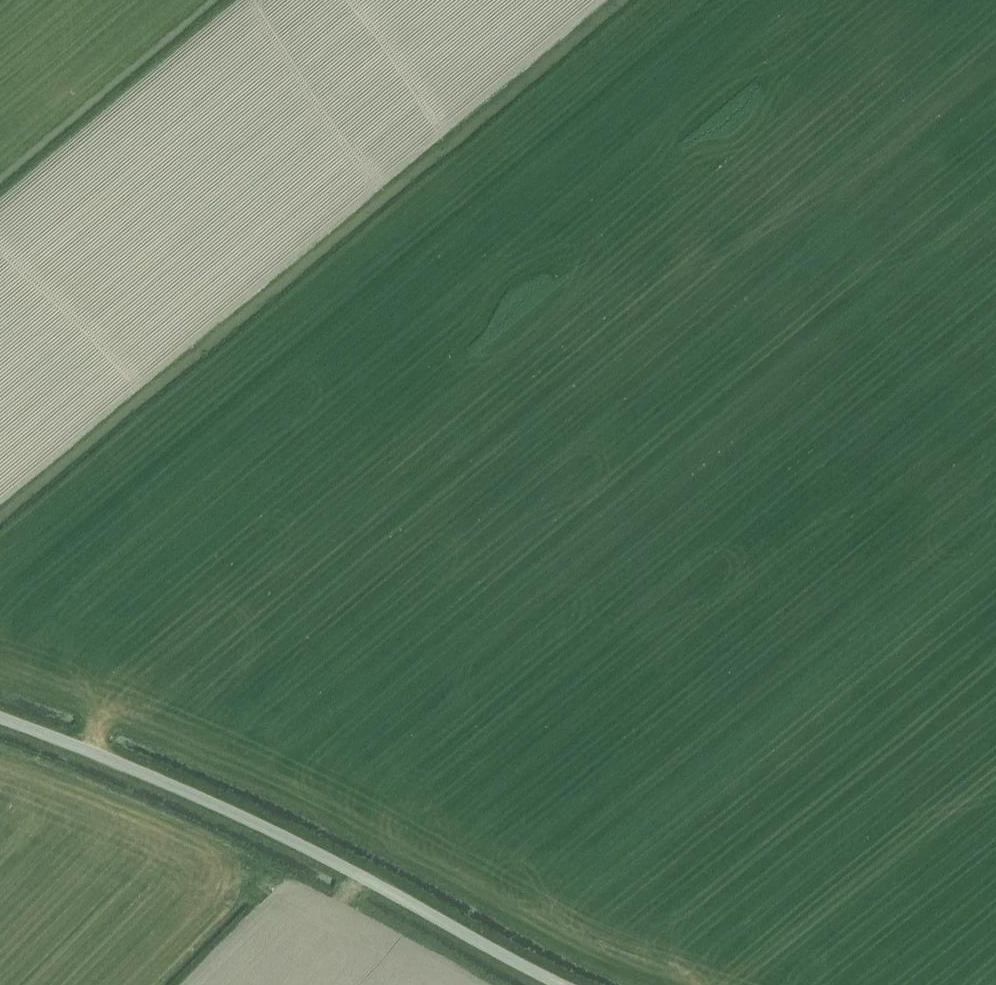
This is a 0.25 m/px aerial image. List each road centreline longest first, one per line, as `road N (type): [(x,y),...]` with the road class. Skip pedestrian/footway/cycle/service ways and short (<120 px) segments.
road 1 (unclassified): [(564,984),(304,845),(0,717)]

